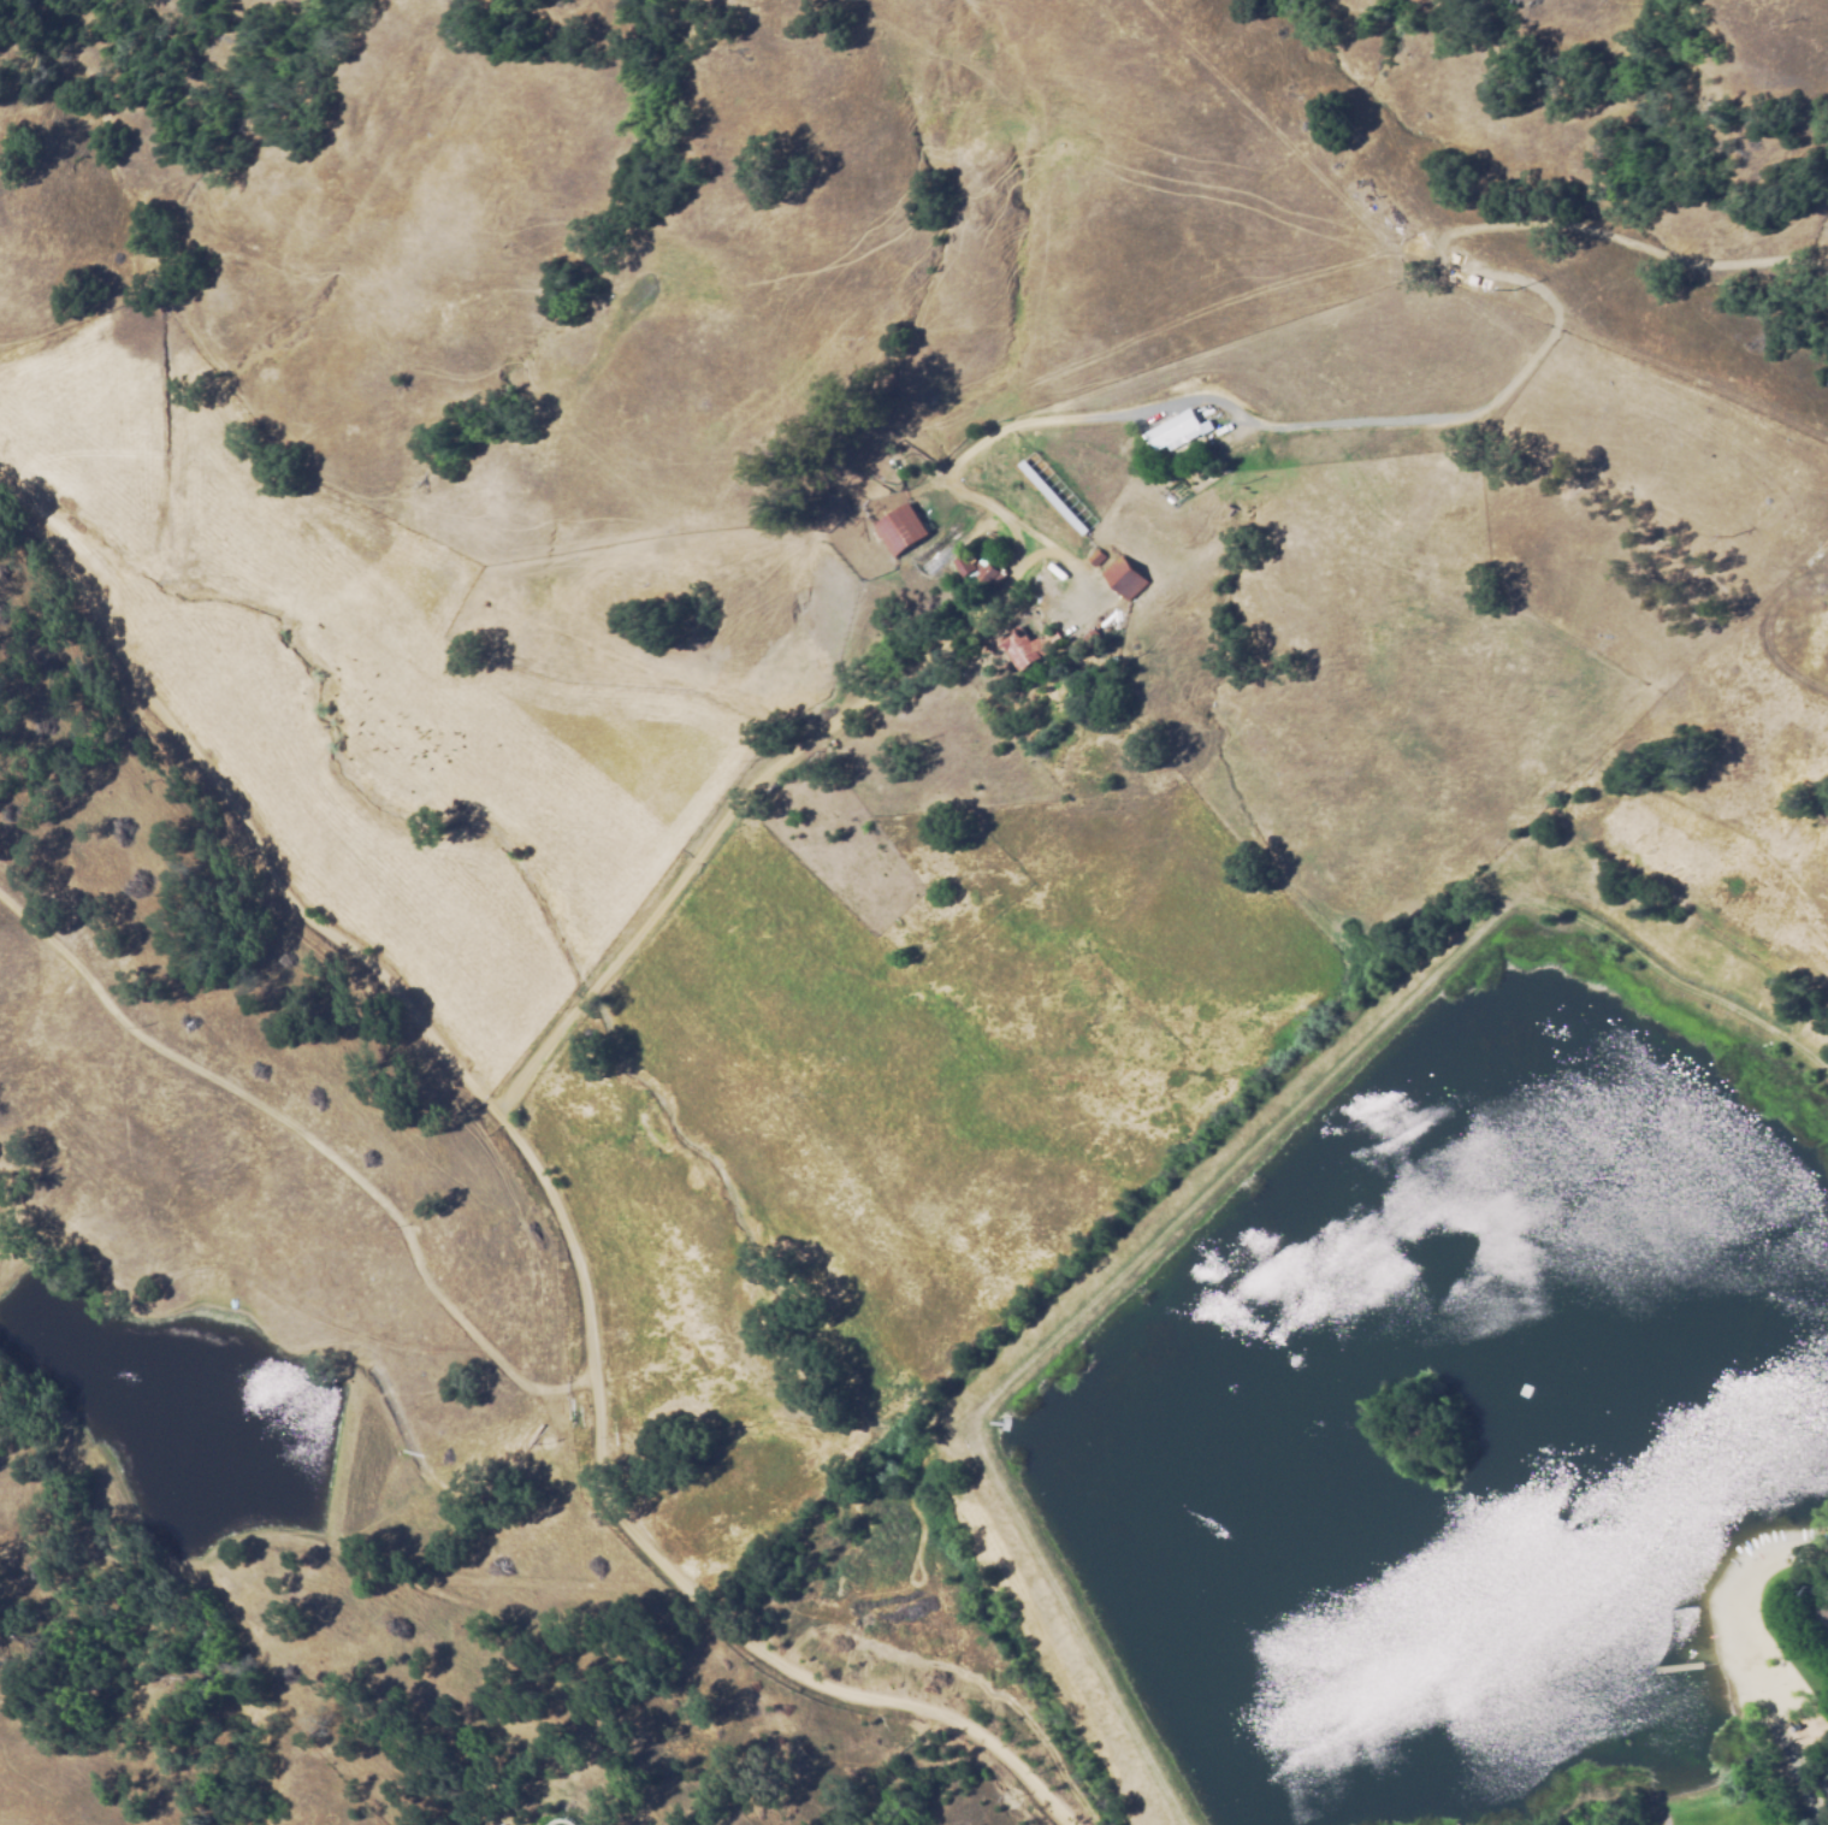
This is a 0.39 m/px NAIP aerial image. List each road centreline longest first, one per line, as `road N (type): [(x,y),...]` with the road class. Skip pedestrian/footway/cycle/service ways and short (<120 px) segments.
road 1 (residential): [(1061,1824),(970,1730),(941,1714),(820,1688),(764,1659),(696,1602),(613,1508),(562,1591),(452,1534),(367,1287),(282,1120),(0,852)]
road 2 (track): [(0,449),(32,468),(131,580),(361,916),(623,1225),(613,1508)]
road 3 (residential): [(510,1093),(844,643)]
road 4 (residential): [(367,1287),(510,1093)]

